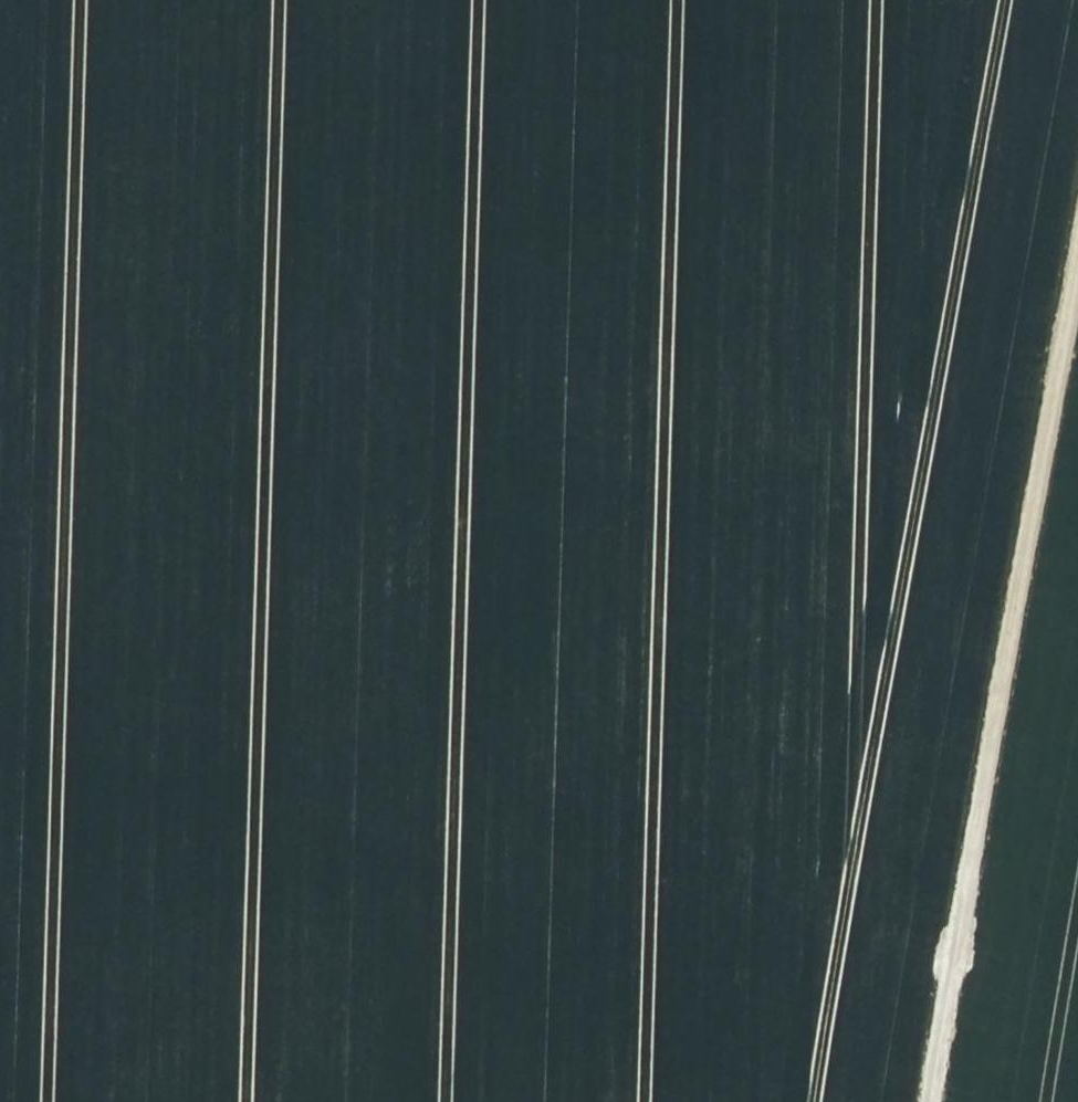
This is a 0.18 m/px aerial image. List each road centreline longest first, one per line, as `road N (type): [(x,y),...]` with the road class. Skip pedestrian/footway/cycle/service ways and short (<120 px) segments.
road 1 (track): [(931,1101),(1077,177)]

